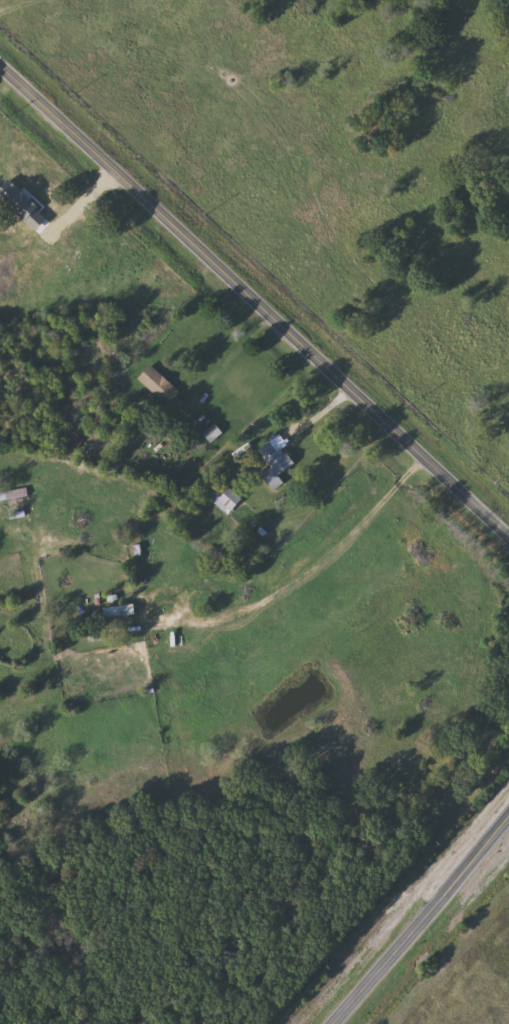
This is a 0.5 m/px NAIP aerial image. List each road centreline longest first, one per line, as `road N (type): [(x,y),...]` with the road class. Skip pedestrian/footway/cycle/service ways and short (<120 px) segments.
road 1 (tertiary): [(0,67),(508,531)]
road 2 (residential): [(113,629),(213,608),(289,577),(344,538),(426,454)]
road 3 (primary): [(314,1023),(508,809)]
road 4 (residential): [(151,621),(172,759)]
road 5 (residential): [(275,583),(347,684)]

